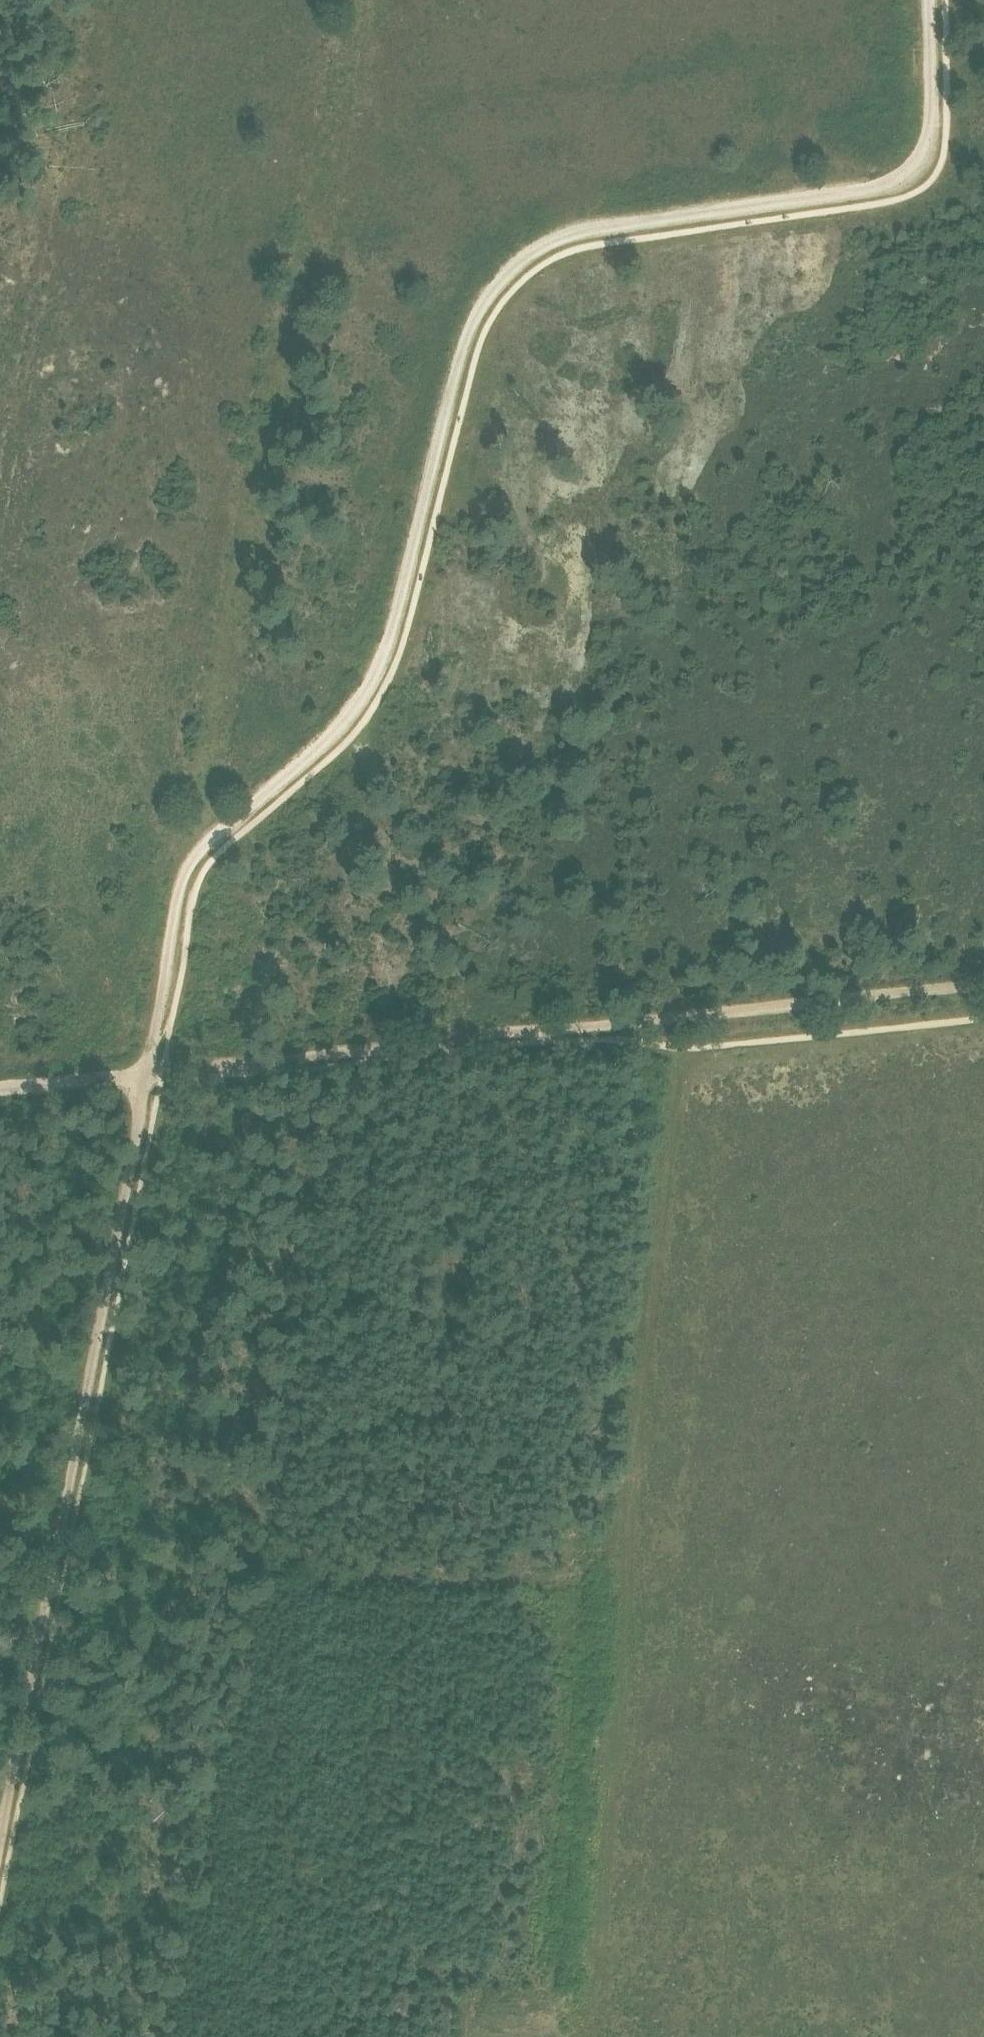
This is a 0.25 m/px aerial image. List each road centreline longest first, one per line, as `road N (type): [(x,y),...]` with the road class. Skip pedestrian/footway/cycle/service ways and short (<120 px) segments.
road 1 (track): [(146,1081),(187,866),(329,737),(375,673),(468,332),(492,287),(568,233),(832,195),(906,176),(924,158),(933,131),(933,0)]
road 2 (track): [(162,1079),(983,990)]
road 3 (track): [(0,1834),(146,1081)]
road 4 (track): [(146,1081),(0,1098)]

